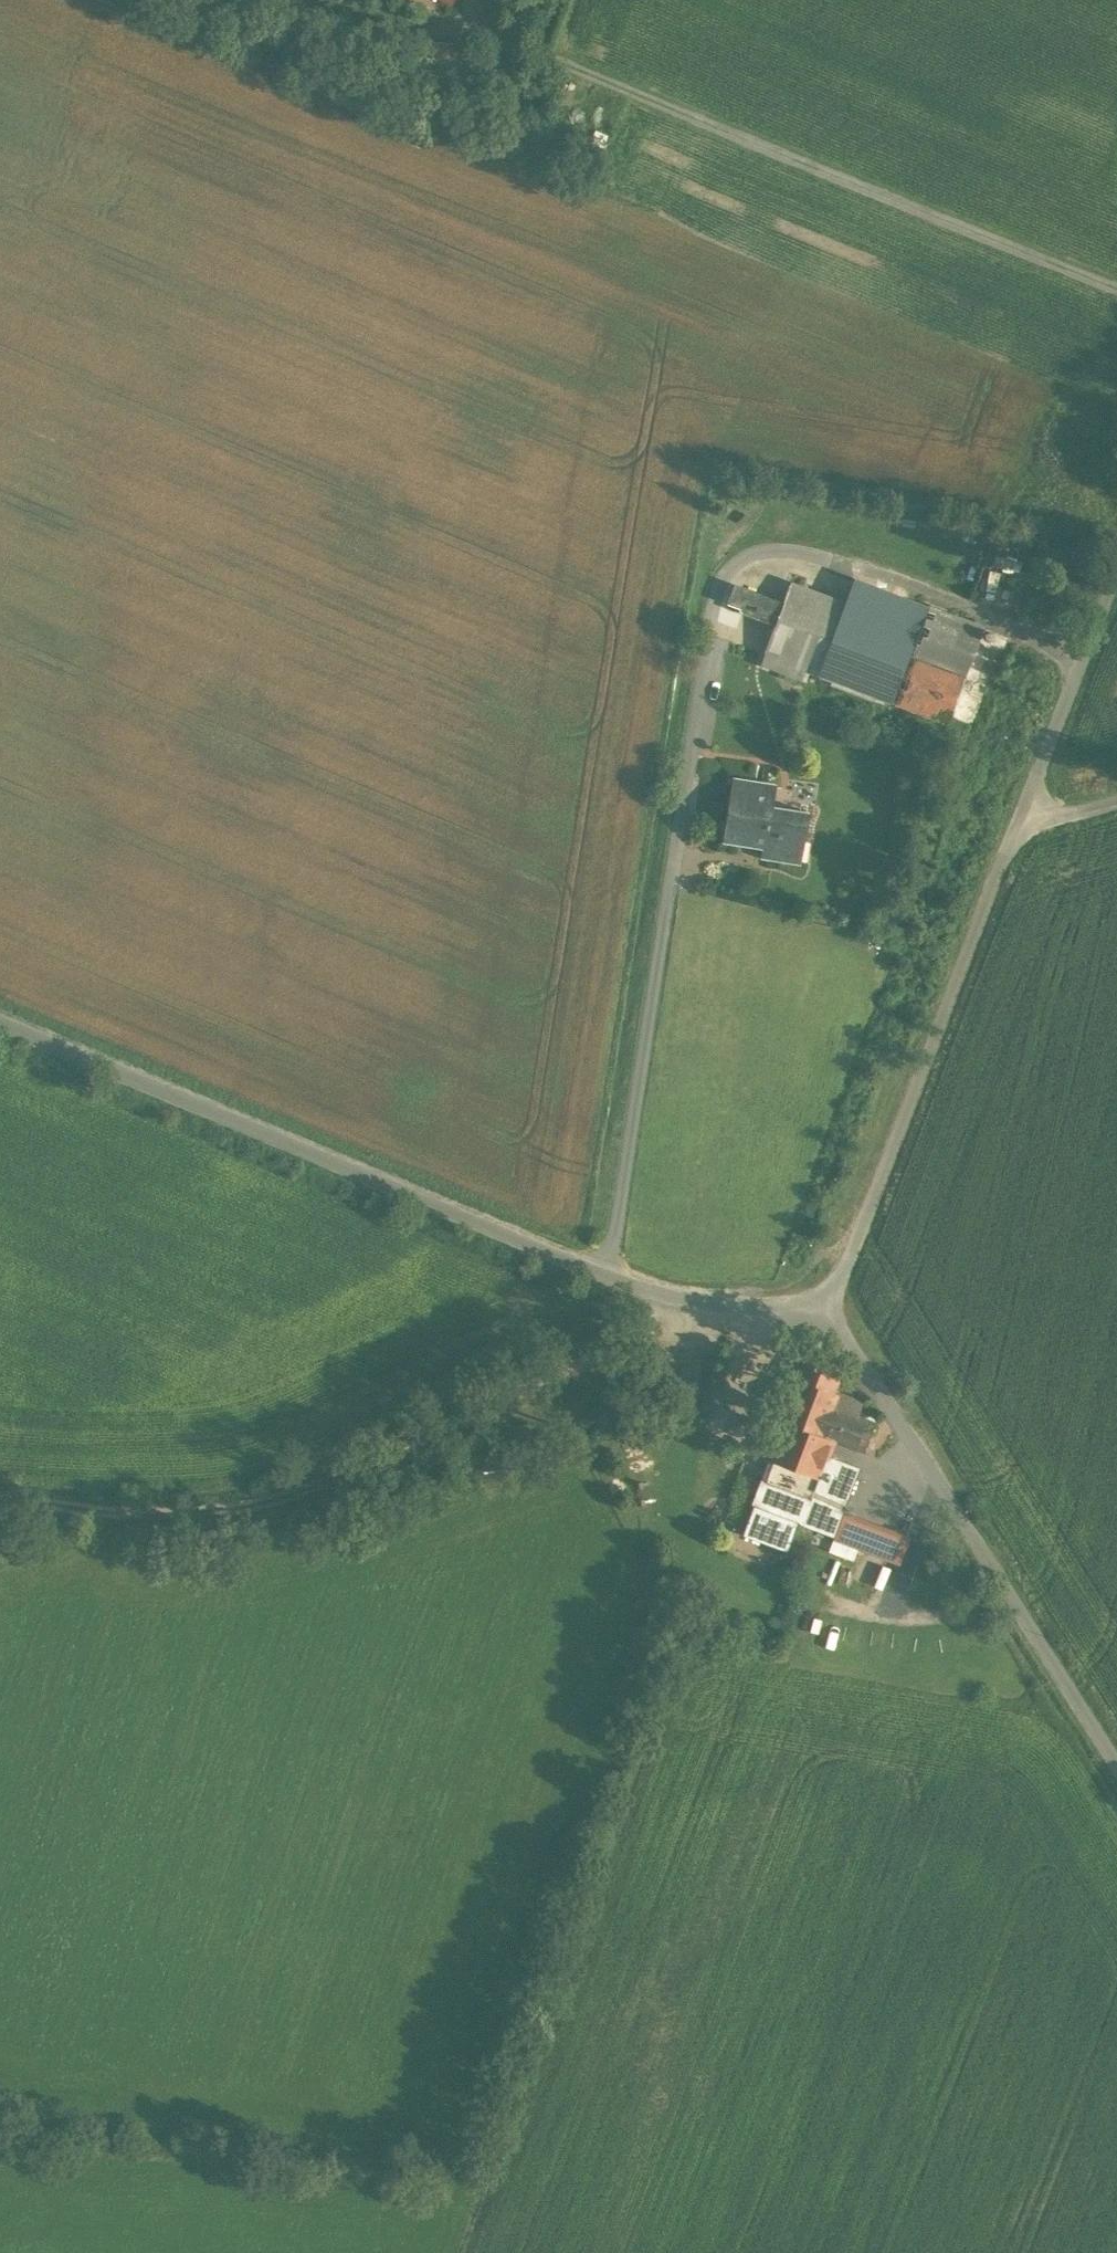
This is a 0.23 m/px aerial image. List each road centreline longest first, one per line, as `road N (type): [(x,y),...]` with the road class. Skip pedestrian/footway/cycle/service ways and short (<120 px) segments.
road 1 (unclassified): [(822,1305),(675,1307),(0,1008)]
road 2 (track): [(675,1307),(317,1480),(249,1503),(154,1509),(0,1499)]
road 3 (unclassified): [(822,1305),(841,1324),(1116,1767)]
road 4 (unclassified): [(1016,829),(822,1305)]
road 5 (unclassified): [(1116,562),(1016,829)]

